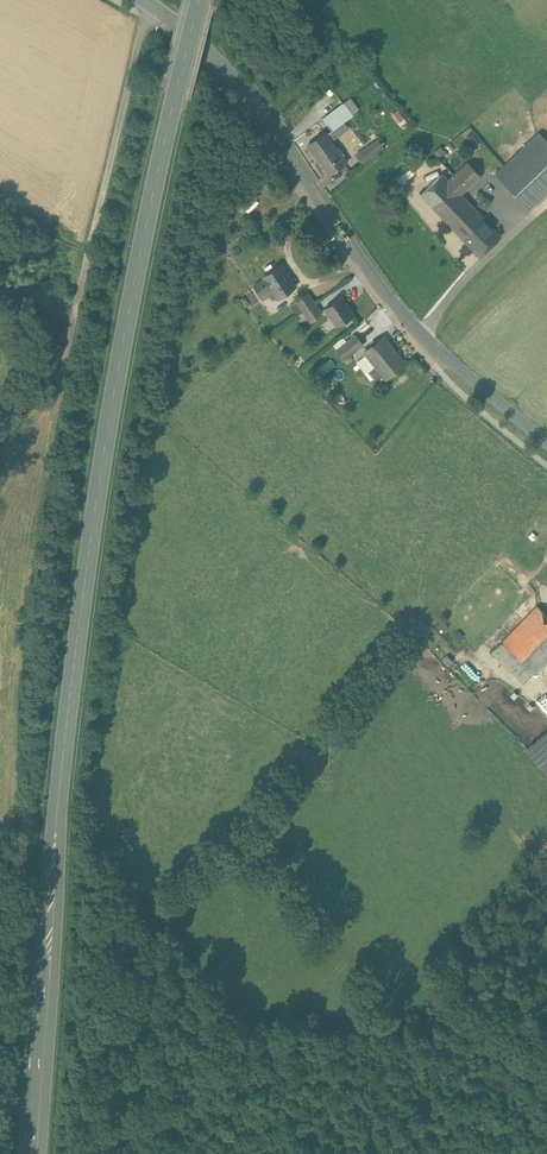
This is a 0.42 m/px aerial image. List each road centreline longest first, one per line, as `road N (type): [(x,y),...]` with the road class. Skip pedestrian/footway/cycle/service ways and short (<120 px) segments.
road 1 (primary): [(199,0),(137,265),(80,600),(33,1153)]
road 2 (tertiary): [(141,0),(214,61),(263,118),(421,333),(546,448)]

